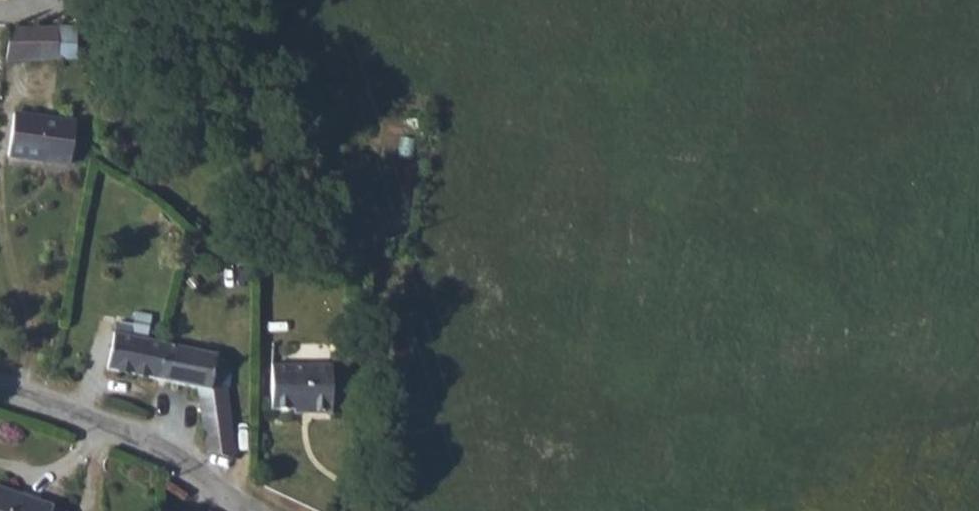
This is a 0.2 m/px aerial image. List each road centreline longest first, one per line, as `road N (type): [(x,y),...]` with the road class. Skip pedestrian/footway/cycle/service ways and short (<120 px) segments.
road 1 (tertiary): [(0,390),(150,444),(260,510)]

